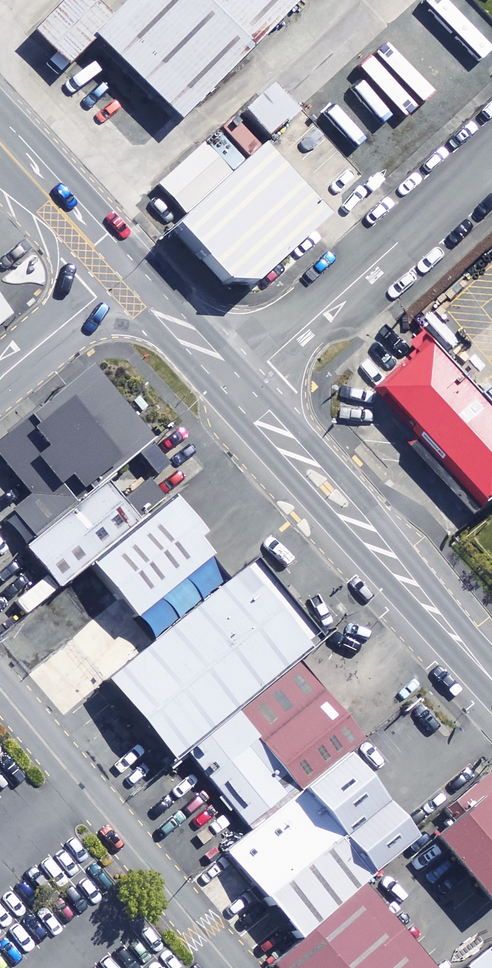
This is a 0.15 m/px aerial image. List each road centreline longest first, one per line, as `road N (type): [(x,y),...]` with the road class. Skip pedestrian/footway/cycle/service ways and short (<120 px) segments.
road 1 (residential): [(239,387),(491,679)]
road 2 (residential): [(239,387),(491,152)]
road 3 (residential): [(0,137),(126,273)]
road 4 (unclassified): [(0,378),(126,273)]
road 5 (residential): [(126,273),(239,387)]

